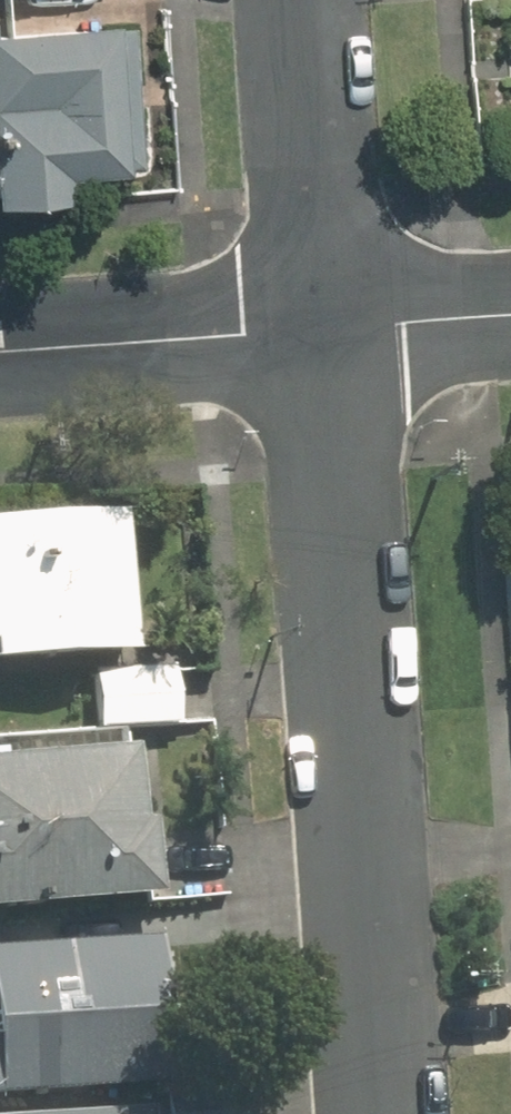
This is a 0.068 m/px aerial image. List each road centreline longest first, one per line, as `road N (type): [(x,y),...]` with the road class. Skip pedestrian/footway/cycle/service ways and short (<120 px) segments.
road 1 (residential): [(325,329),(384,1113)]
road 2 (residential): [(303,0),(325,329)]
road 3 (residential): [(0,349),(325,329)]
road 4 (residential): [(325,329),(510,315)]

